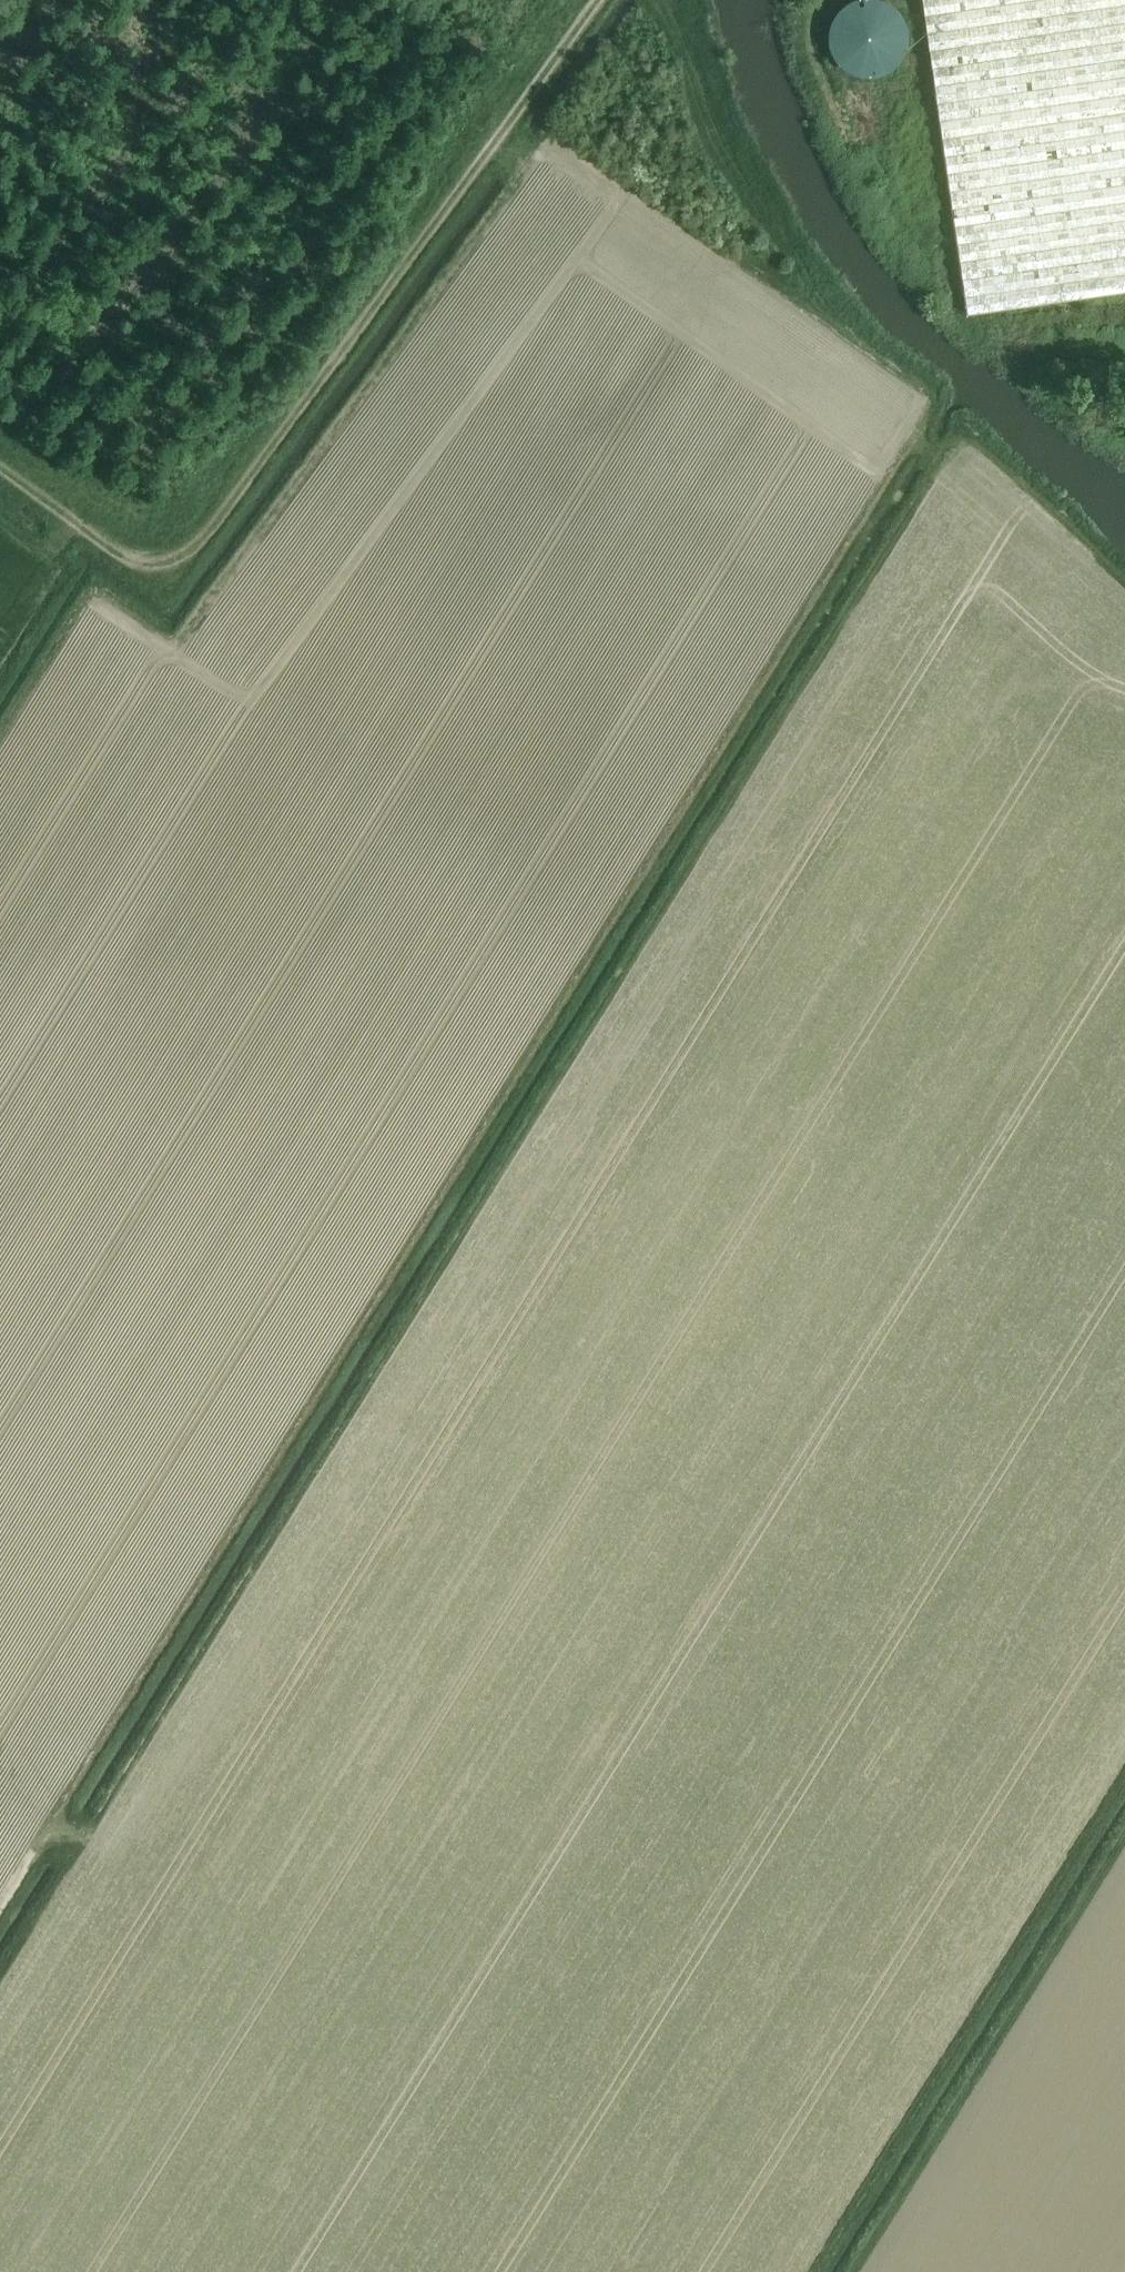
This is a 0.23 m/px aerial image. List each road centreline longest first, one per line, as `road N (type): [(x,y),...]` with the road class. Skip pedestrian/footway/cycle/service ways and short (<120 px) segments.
road 1 (track): [(0,465),(126,555),(161,560),(189,551),(600,0)]

